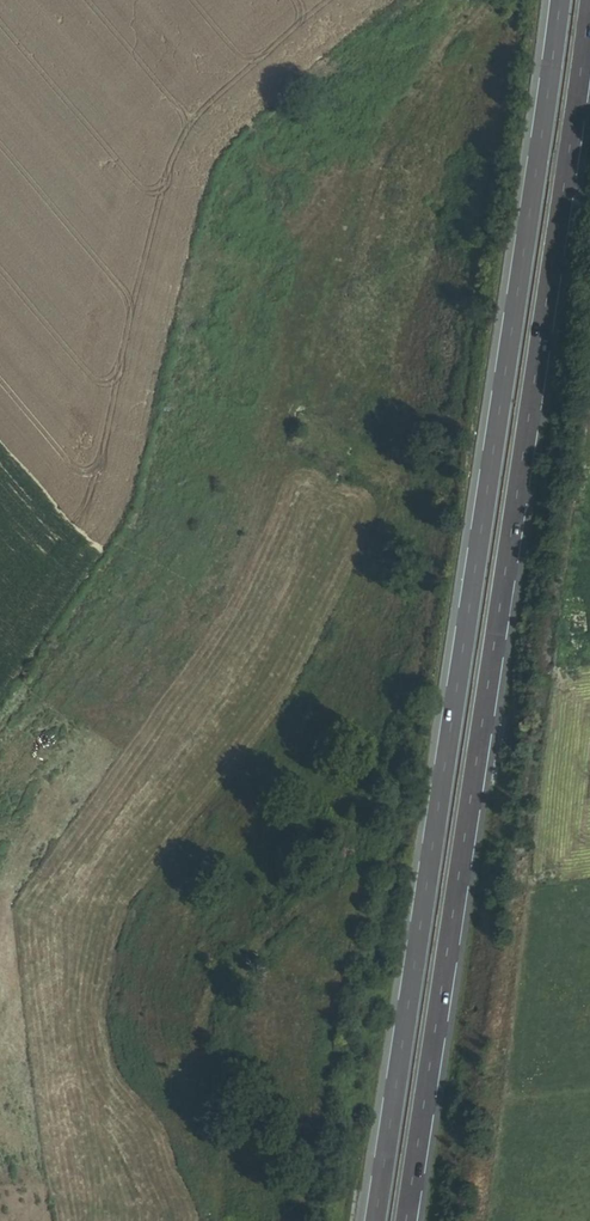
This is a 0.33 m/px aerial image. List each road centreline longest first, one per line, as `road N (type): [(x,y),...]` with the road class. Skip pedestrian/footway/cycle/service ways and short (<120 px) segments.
road 1 (trunk): [(559,0),(375,1220)]
road 2 (trunk): [(407,1220),(588,0)]

